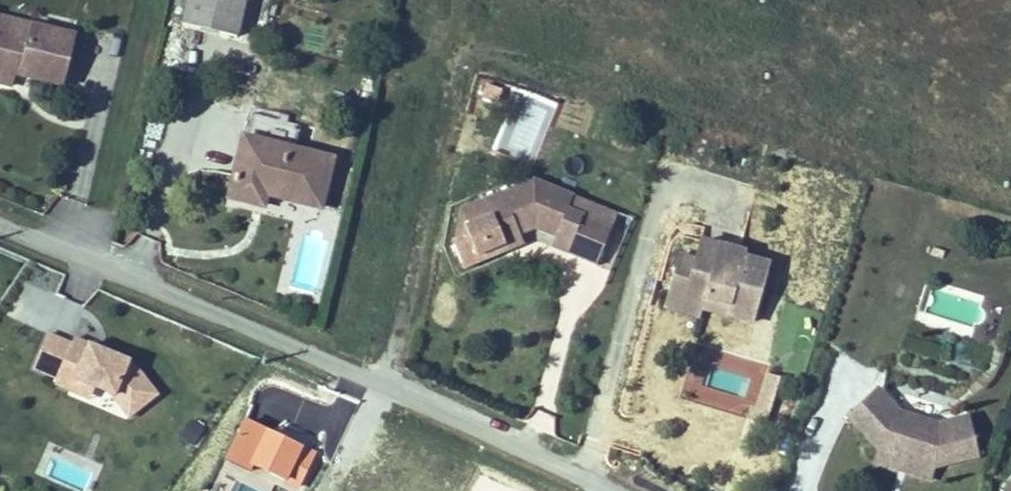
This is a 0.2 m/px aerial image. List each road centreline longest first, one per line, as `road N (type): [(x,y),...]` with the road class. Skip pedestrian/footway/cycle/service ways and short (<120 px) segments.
road 1 (unclassified): [(0,223),(610,490)]

